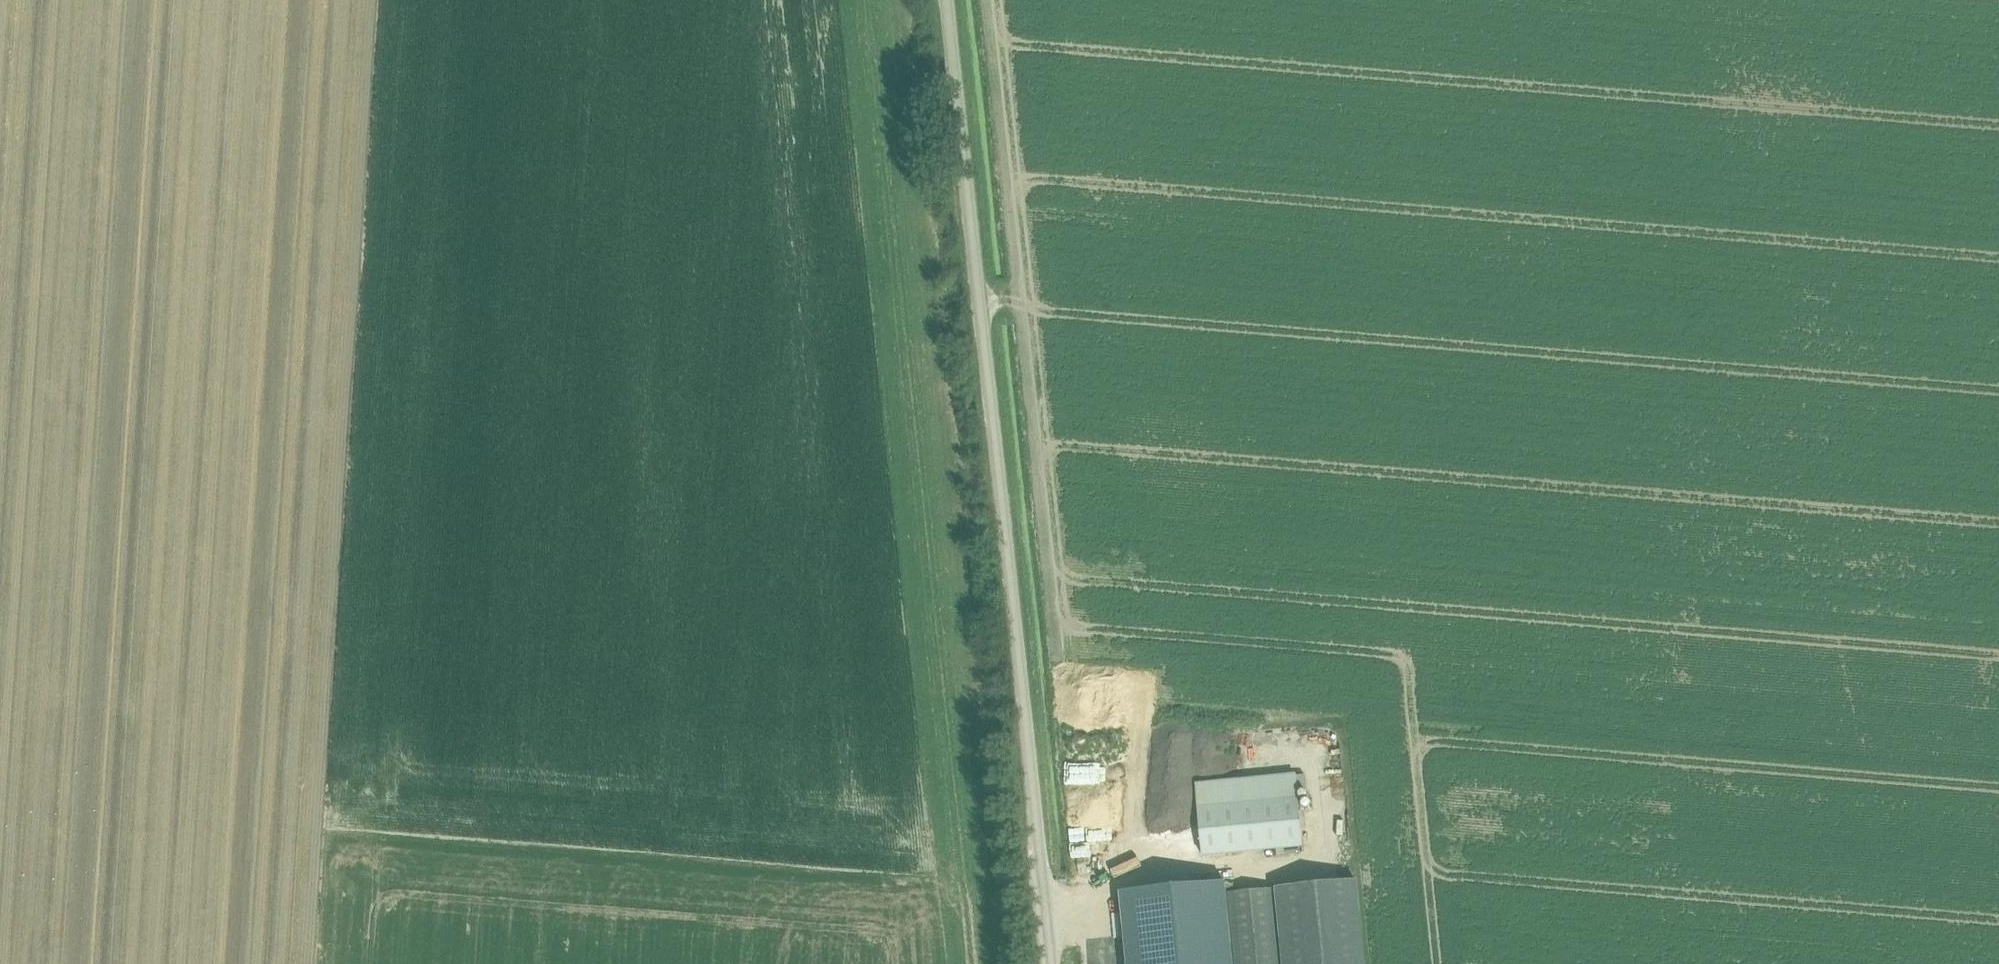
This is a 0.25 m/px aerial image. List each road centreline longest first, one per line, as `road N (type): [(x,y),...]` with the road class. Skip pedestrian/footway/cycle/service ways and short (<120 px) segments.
road 1 (unclassified): [(1052,963),(948,0)]

